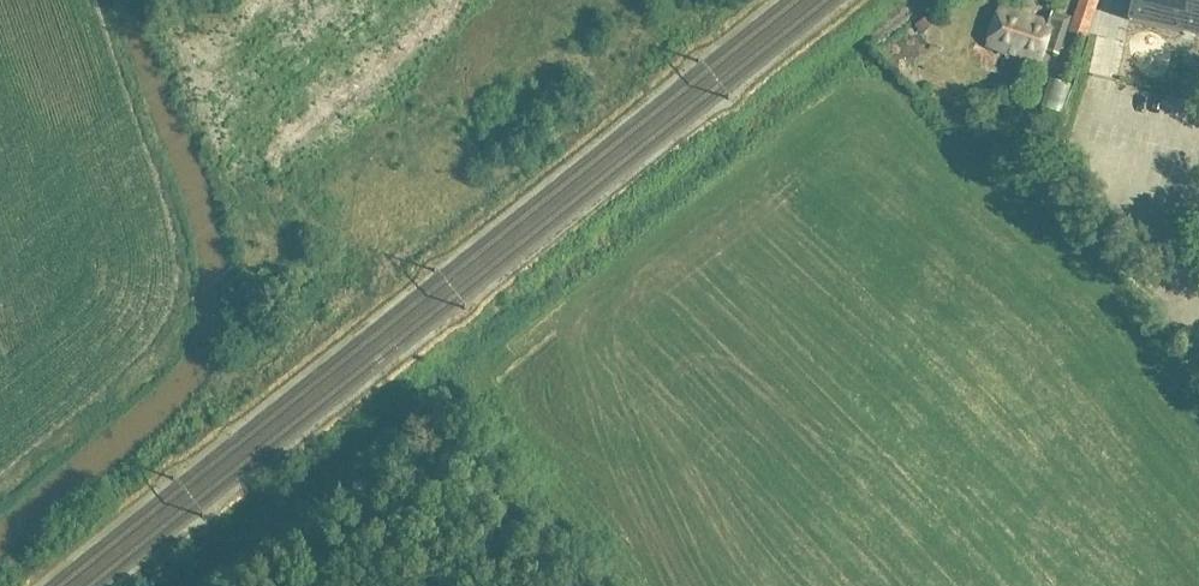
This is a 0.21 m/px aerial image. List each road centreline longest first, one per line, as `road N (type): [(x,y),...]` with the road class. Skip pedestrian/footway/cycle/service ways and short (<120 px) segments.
road 1 (track): [(1042,83),(1024,151),(1033,179),(1152,291),(1175,300)]

